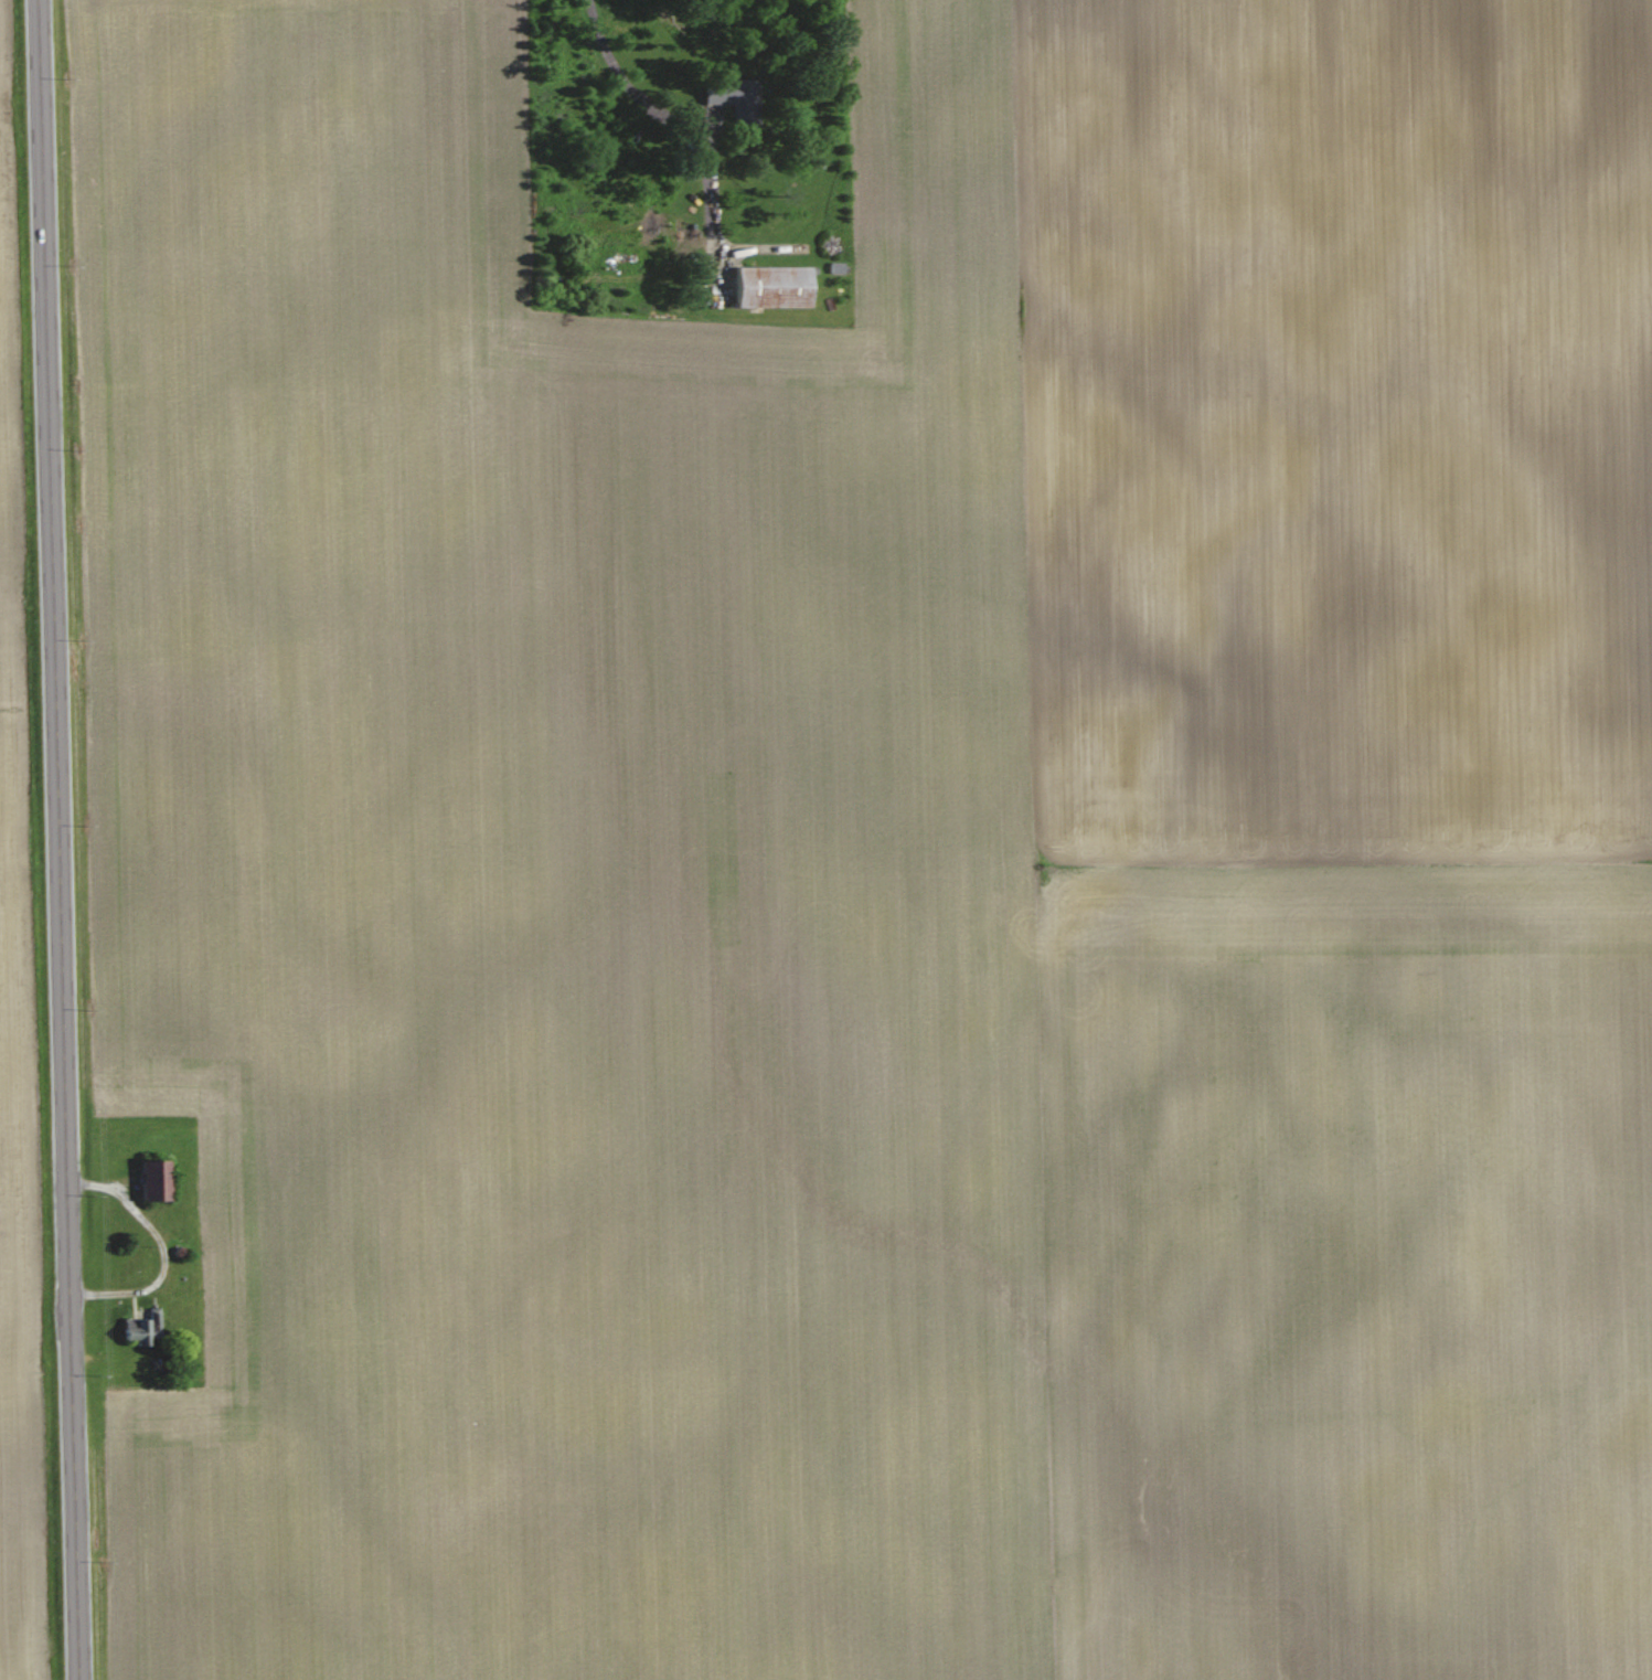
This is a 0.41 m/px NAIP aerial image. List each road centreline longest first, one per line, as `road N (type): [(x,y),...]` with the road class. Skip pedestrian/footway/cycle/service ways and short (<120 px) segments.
road 1 (primary): [(78,1679),(37,0)]

